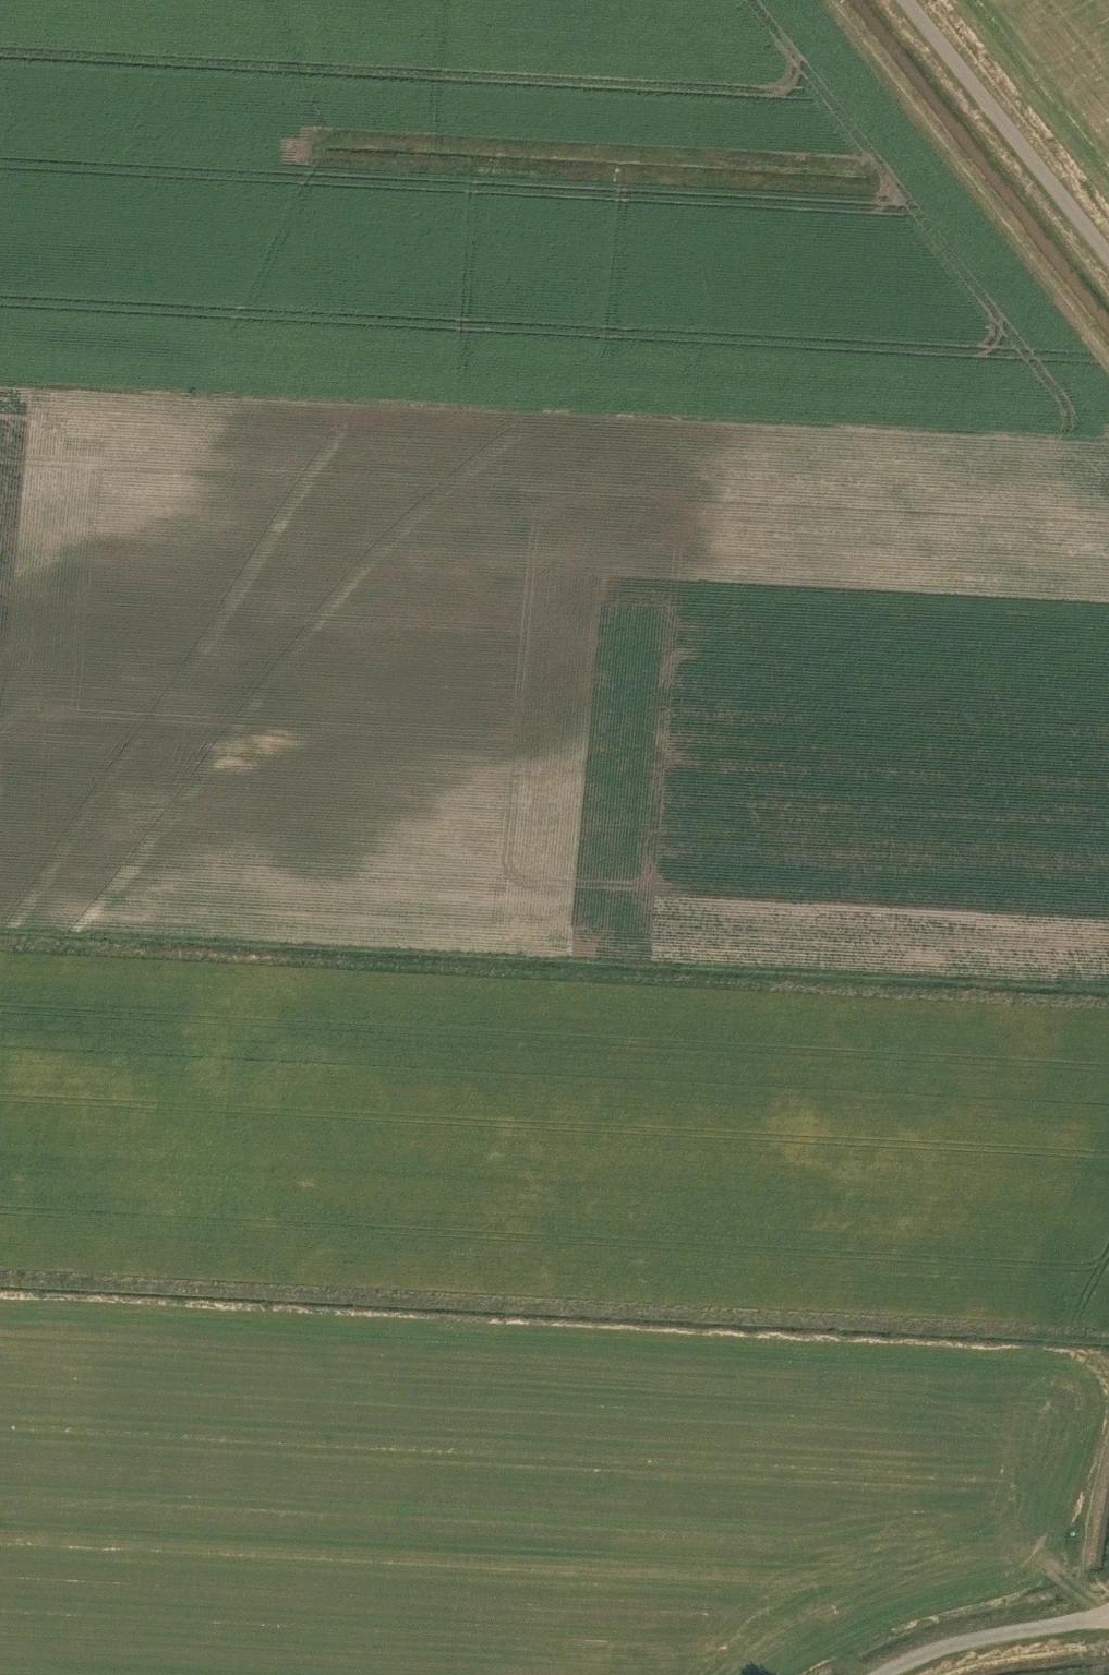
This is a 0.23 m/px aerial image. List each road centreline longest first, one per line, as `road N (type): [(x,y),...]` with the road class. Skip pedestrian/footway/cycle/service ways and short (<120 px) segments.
road 1 (unclassified): [(1108,256),(906,0)]
road 2 (unclassified): [(1108,1616),(981,1639),(881,1674)]

